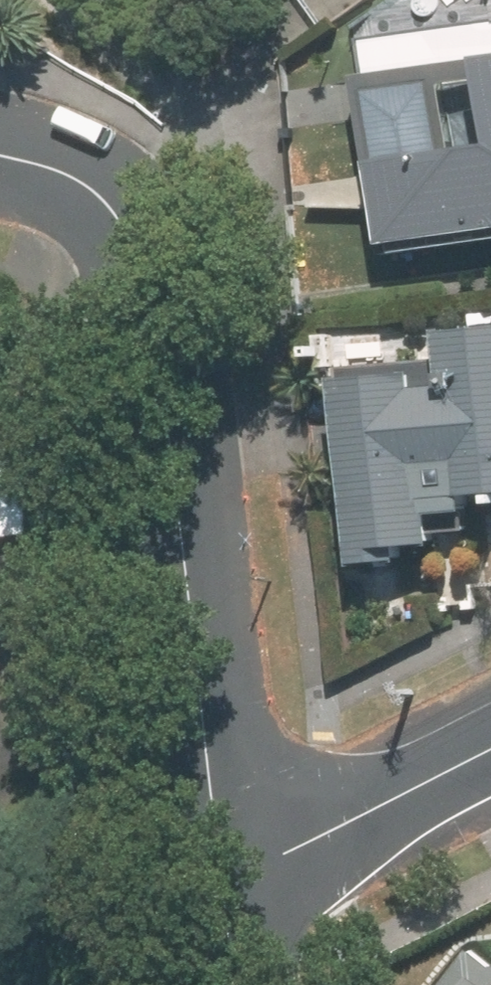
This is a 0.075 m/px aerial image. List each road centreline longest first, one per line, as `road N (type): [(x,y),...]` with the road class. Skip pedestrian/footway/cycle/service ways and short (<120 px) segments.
road 1 (residential): [(221,885),(163,353),(149,279),(125,228)]
road 2 (residential): [(221,885),(490,748)]
road 3 (residential): [(0,158),(83,187),(125,228)]

